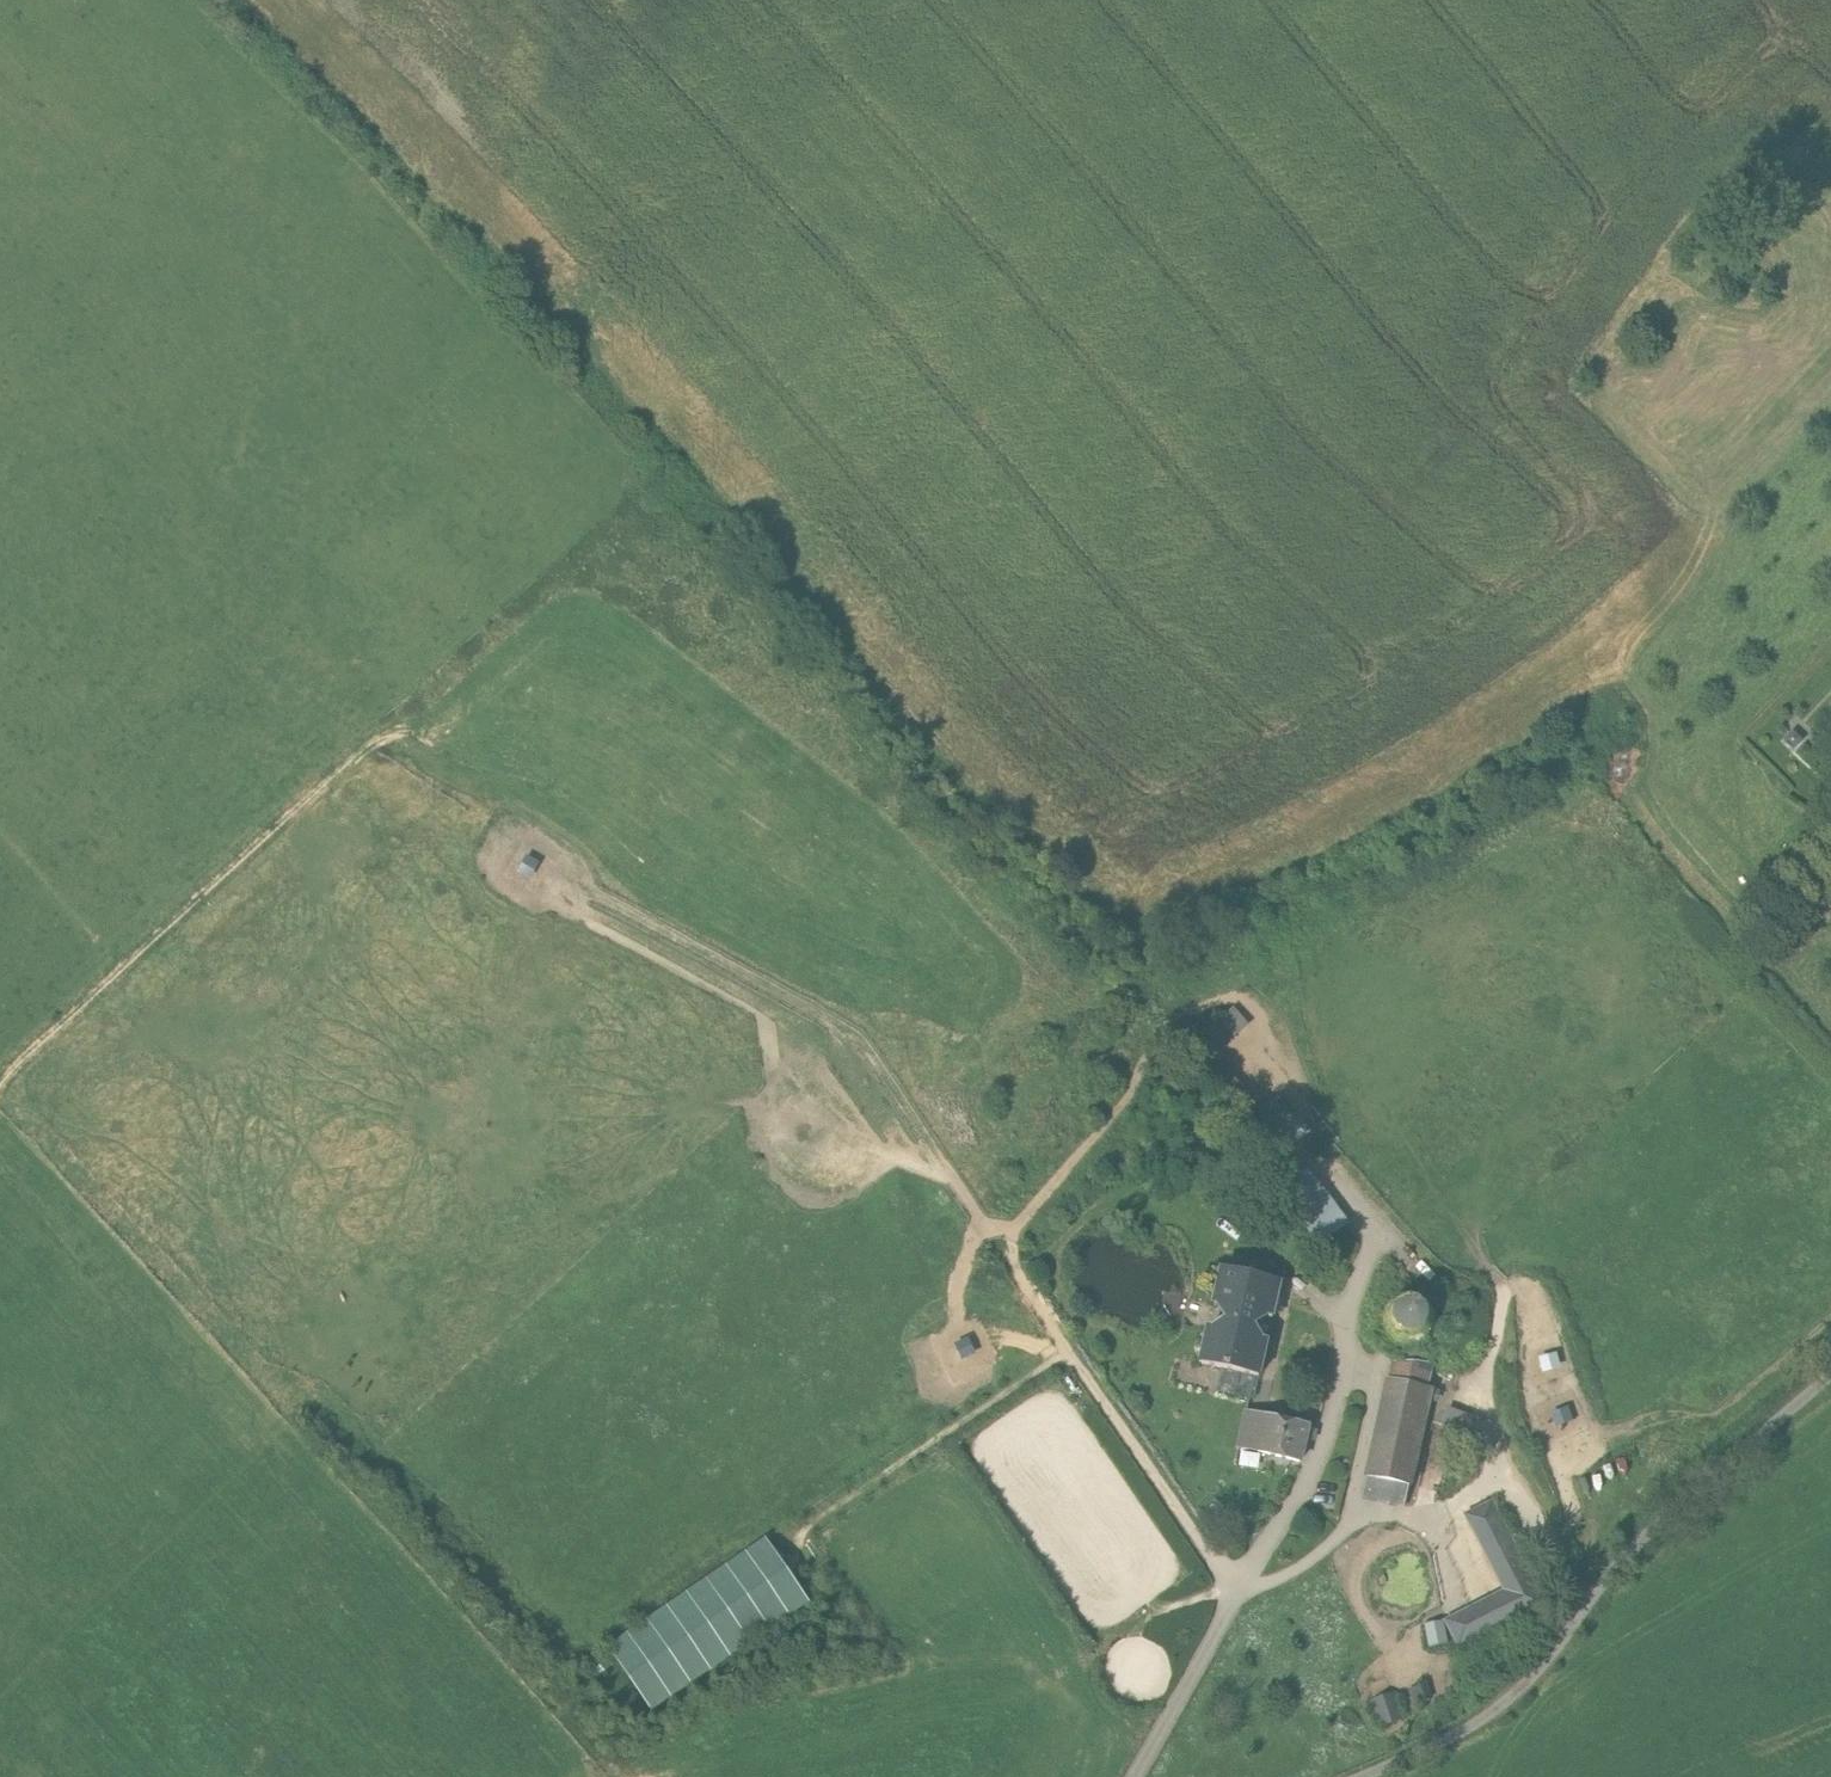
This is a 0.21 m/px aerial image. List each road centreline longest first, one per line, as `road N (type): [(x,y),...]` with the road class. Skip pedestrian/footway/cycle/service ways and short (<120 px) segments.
road 1 (unclassified): [(1367,1776),(1491,1711),(1564,1645),(1586,1602),(1635,1555),(1830,1397)]

